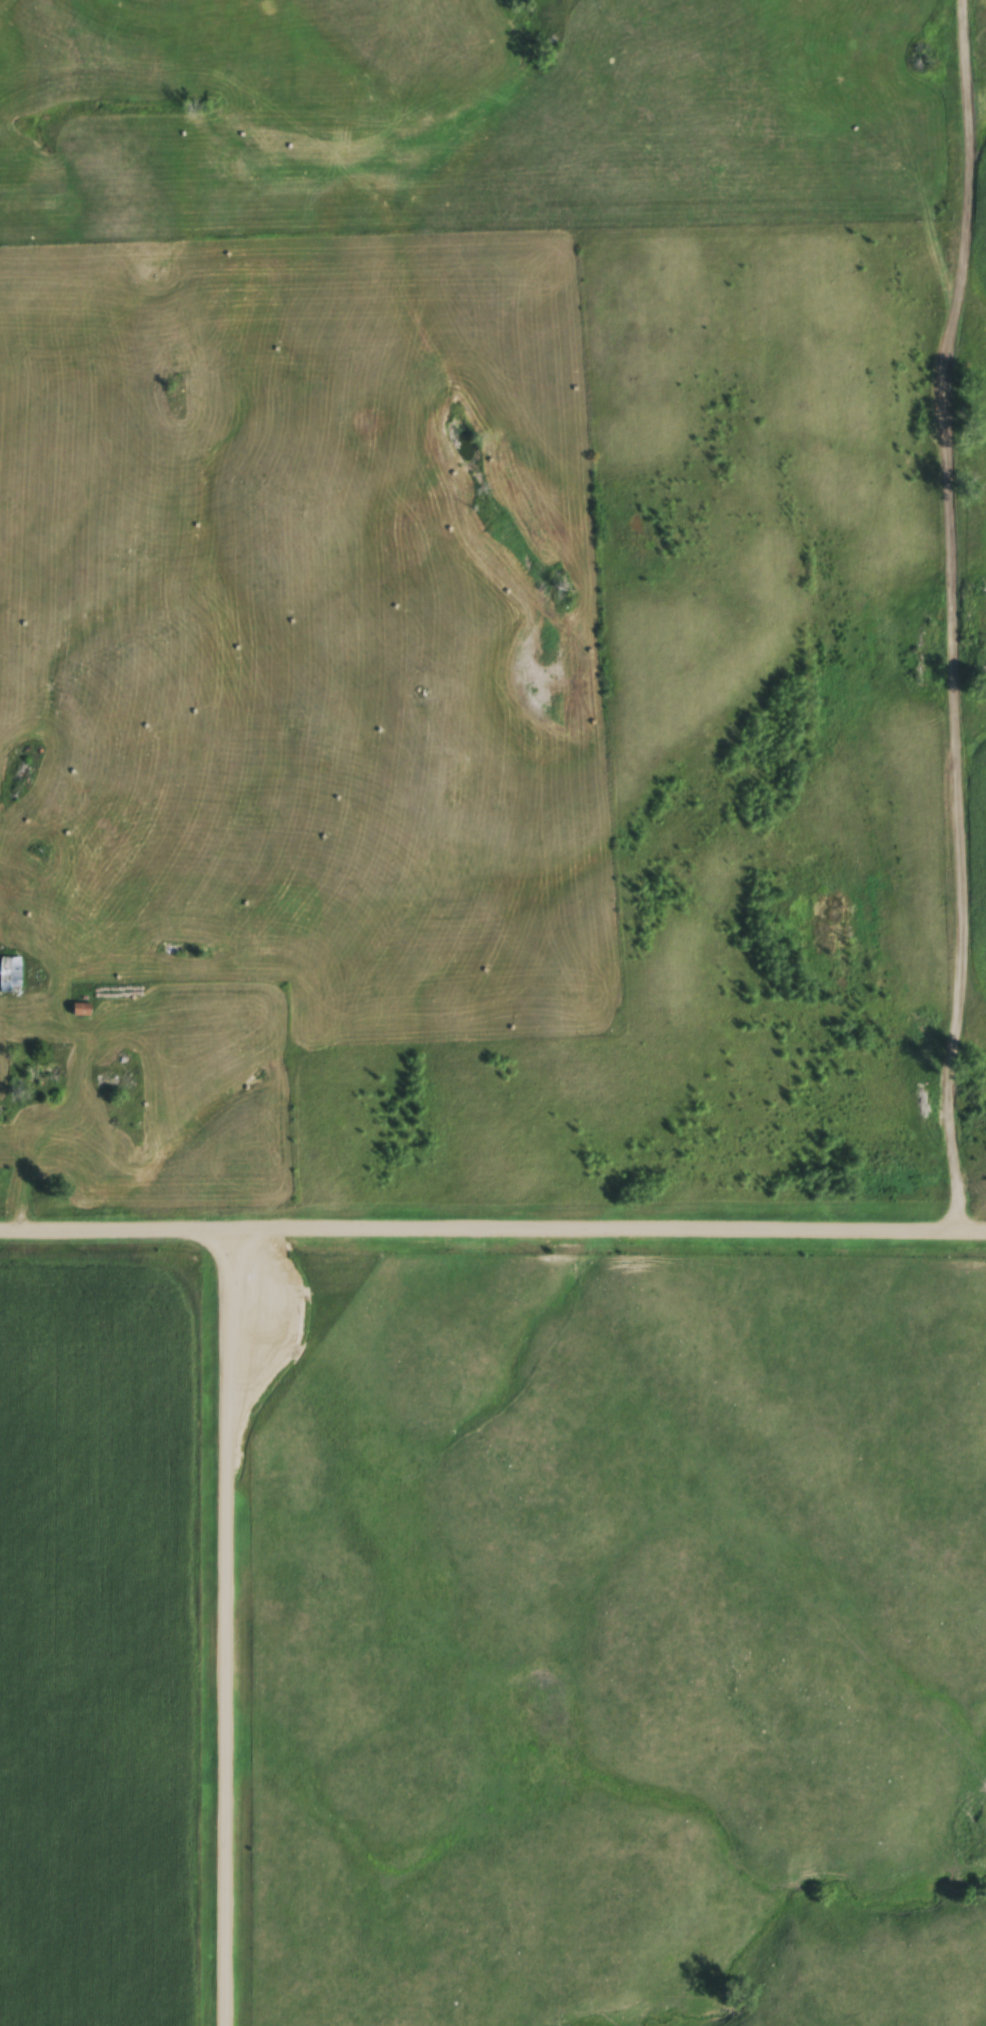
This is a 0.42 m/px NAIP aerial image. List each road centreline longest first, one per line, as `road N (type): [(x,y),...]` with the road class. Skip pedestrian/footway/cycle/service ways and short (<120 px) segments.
road 1 (residential): [(985,1227),(0,1226)]
road 2 (residential): [(225,2025),(224,1226)]

